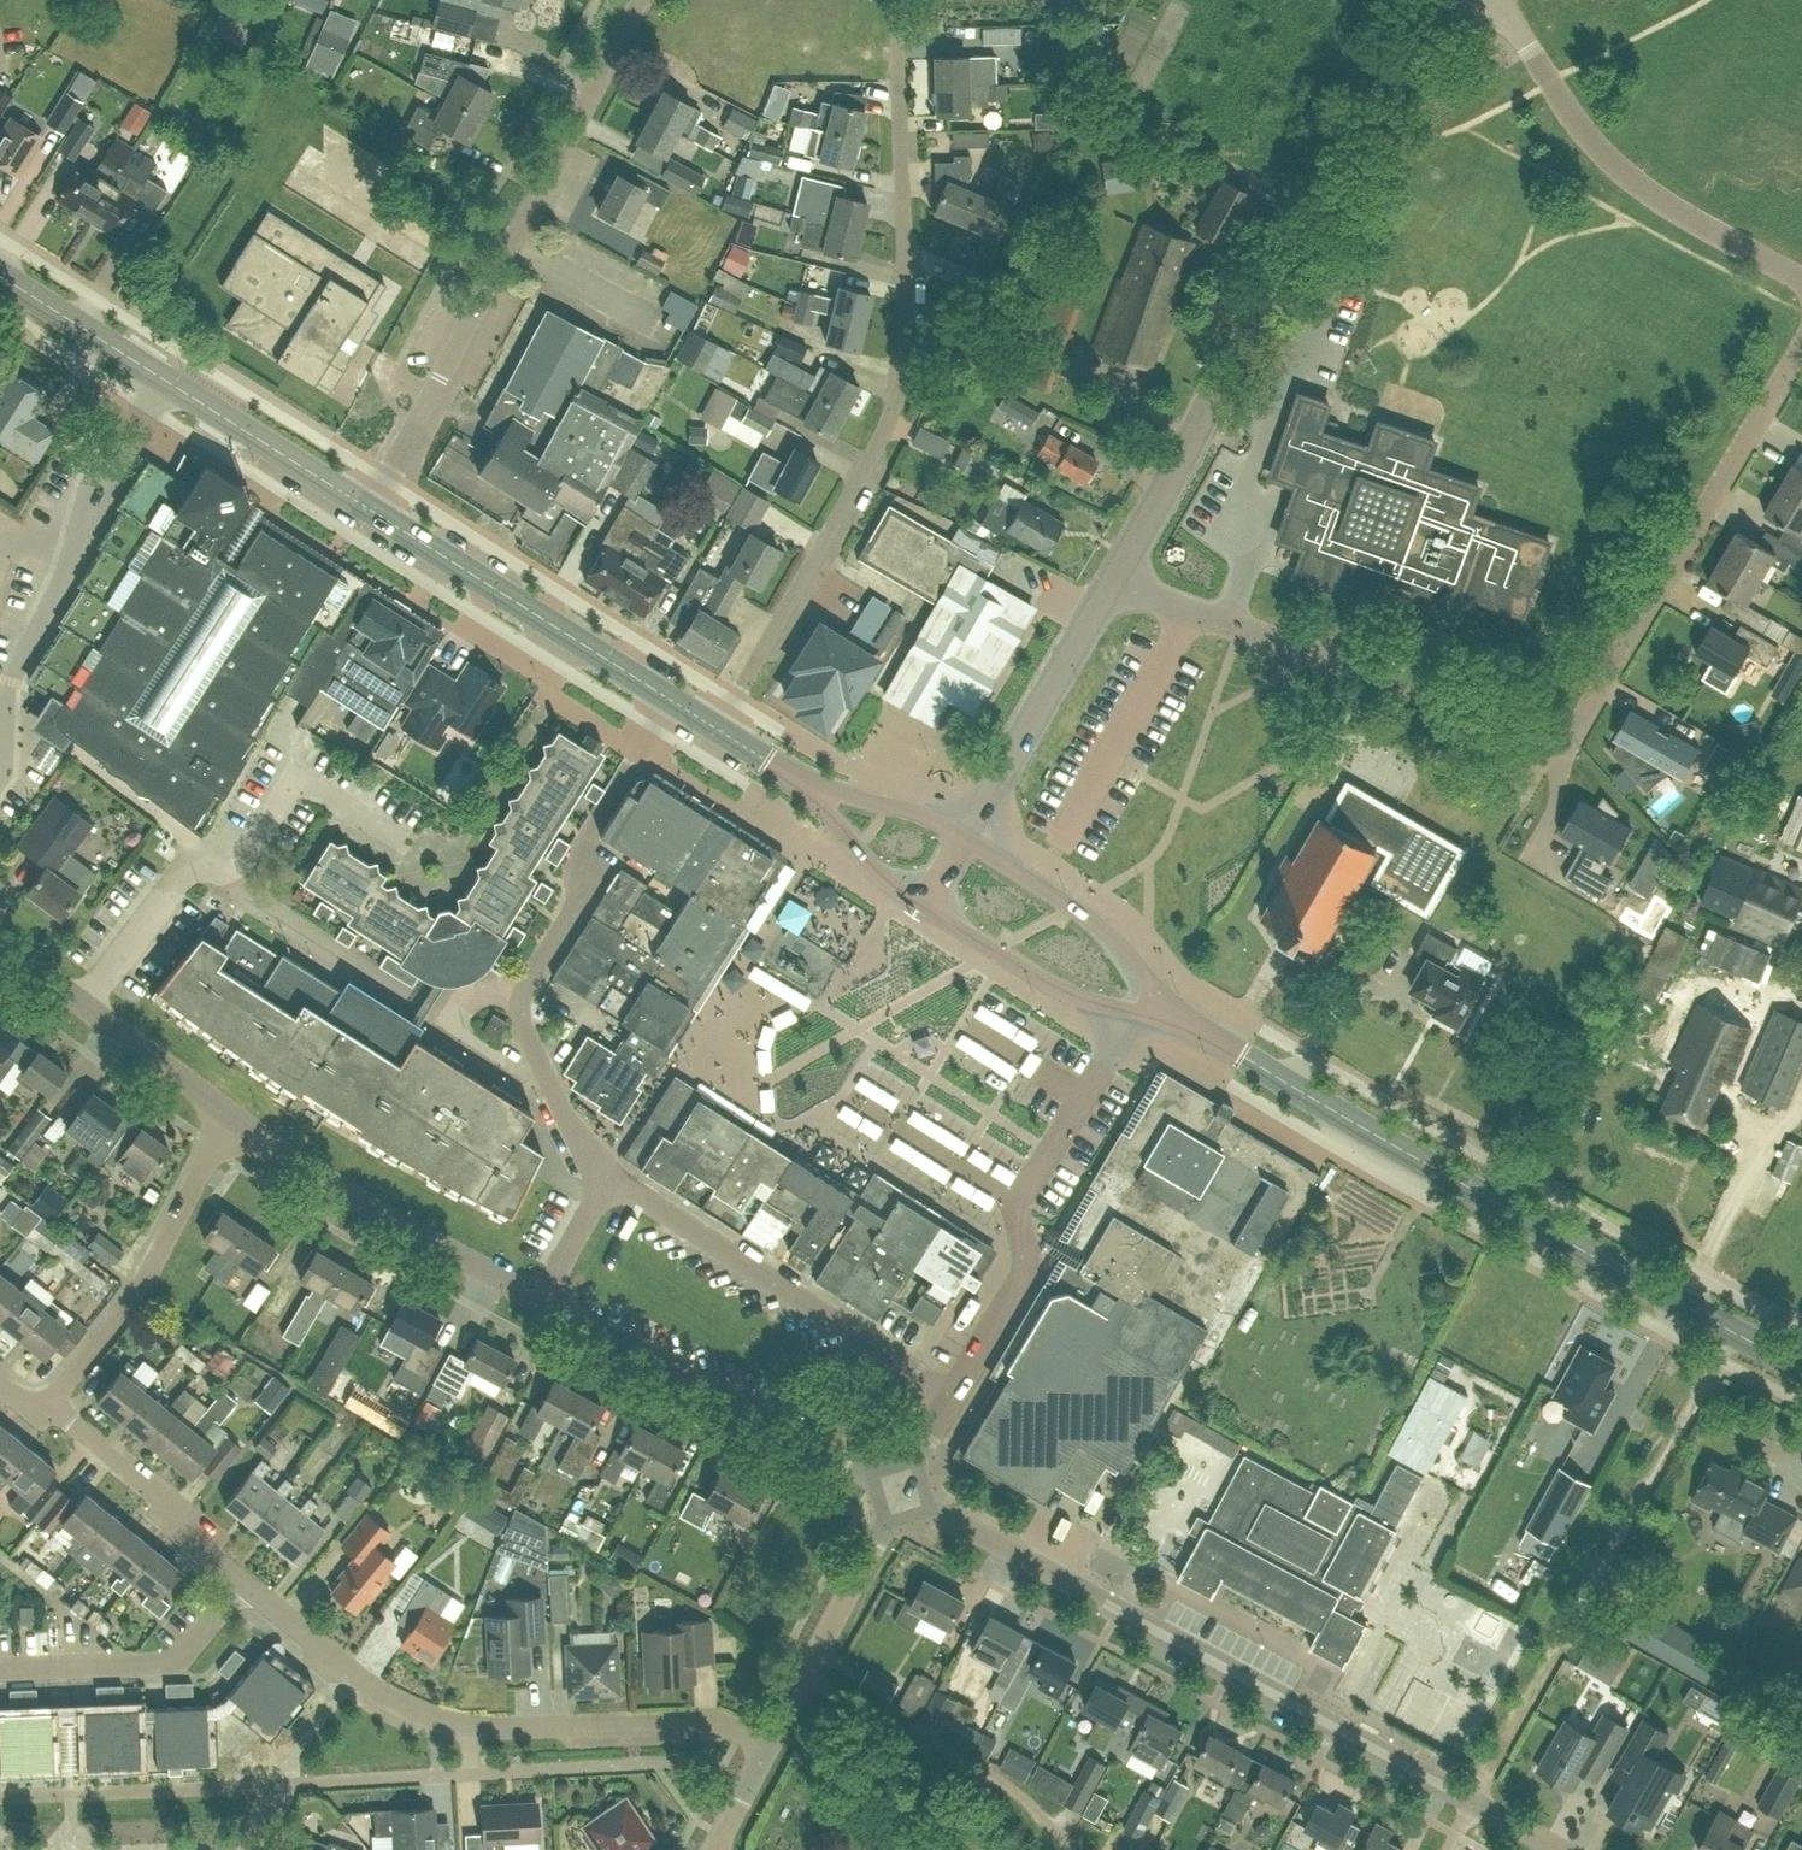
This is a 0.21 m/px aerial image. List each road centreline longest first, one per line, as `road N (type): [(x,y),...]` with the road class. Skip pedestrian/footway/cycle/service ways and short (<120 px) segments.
road 1 (residential): [(1112,580),(1563,744),(1801,346)]
road 2 (residential): [(721,731),(887,421),(905,351),(897,0)]
road 3 (residential): [(1561,1849),(902,1492)]
road 4 (secondary): [(1801,1368),(1352,1123),(1178,1017)]
road 5 (tertiary): [(1112,580),(1392,86),(1454,0)]
road 6 (residential): [(372,511),(639,0)]
road 7 (residential): [(767,1742),(717,1721),(448,1722),(401,1703),(242,1585)]
road 8 (track): [(1474,1802),(1732,1331)]
road 9 (residential): [(160,376),(87,491),(62,570),(10,678),(0,784)]
road 10 (residential): [(949,1395),(1024,1272),(1015,1213),(1139,1010)]
road 11 (residential): [(1801,280),(1603,154),(1497,0)]
road 12 (residential): [(902,1492),(540,1299)]
road 13 (residential): [(949,1395),(620,1185),(605,1186)]
road 14 (residential): [(540,1299),(348,1193),(235,1115)]
road 15 (residential): [(43,1407),(140,1290),(235,1115)]
road 16 (secondary): [(669,698),(372,511)]
road 17 (residential): [(508,992),(579,906),(580,857),(594,819),(669,698)]
road 18 (tertiary): [(1112,580),(960,837)]
road 19 (residential): [(767,1742),(902,1492)]
road 20 (residential): [(0,1668),(179,1661),(242,1585)]
road 21 (residential): [(242,1585),(212,1557),(196,1526),(66,1417),(43,1407)]
road 22 (secondary): [(372,511),(160,376)]
road 23 (secondary): [(1153,987),(1104,926),(960,837)]
road 24 (secondary): [(920,904),(1048,983),(1139,1010)]
road 25 (residential): [(605,1186),(508,992)]
road 26 (residential): [(85,1006),(186,870),(224,870)]
road 27 (secondary): [(160,376),(0,275)]
road 28 (residential): [(235,1115),(85,1006)]
road 29 (secondary): [(802,781),(871,865),(920,904)]
road 30 (secondary): [(960,837),(923,815),(802,781)]
road 31 (residential): [(540,1299),(605,1186)]
road 32 (residential): [(711,1849),(767,1742)]

